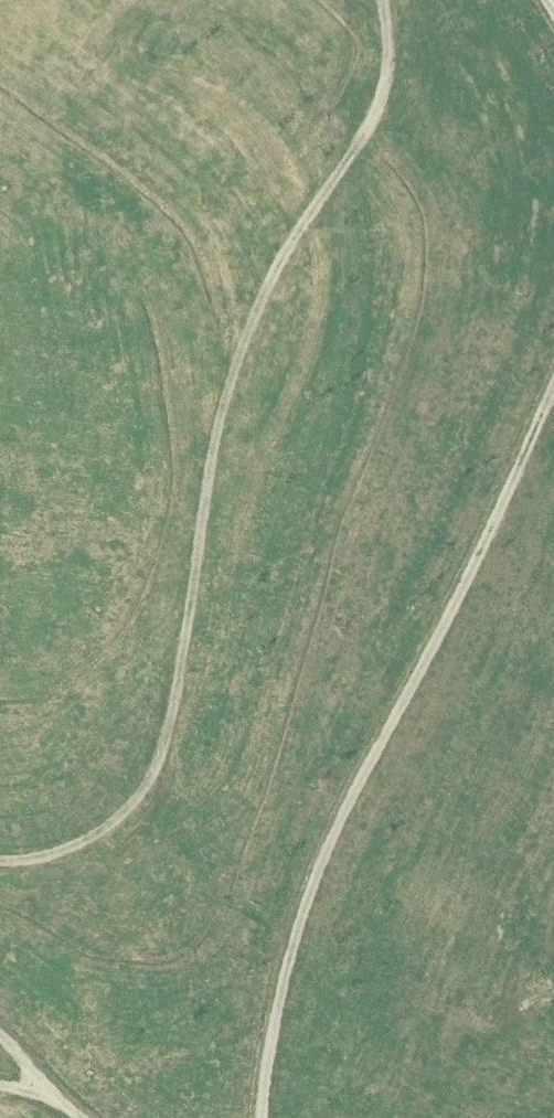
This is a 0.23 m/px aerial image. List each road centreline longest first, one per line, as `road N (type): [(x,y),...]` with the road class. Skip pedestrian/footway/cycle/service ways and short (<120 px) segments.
road 1 (track): [(264,1117),(292,948),(553,382)]

